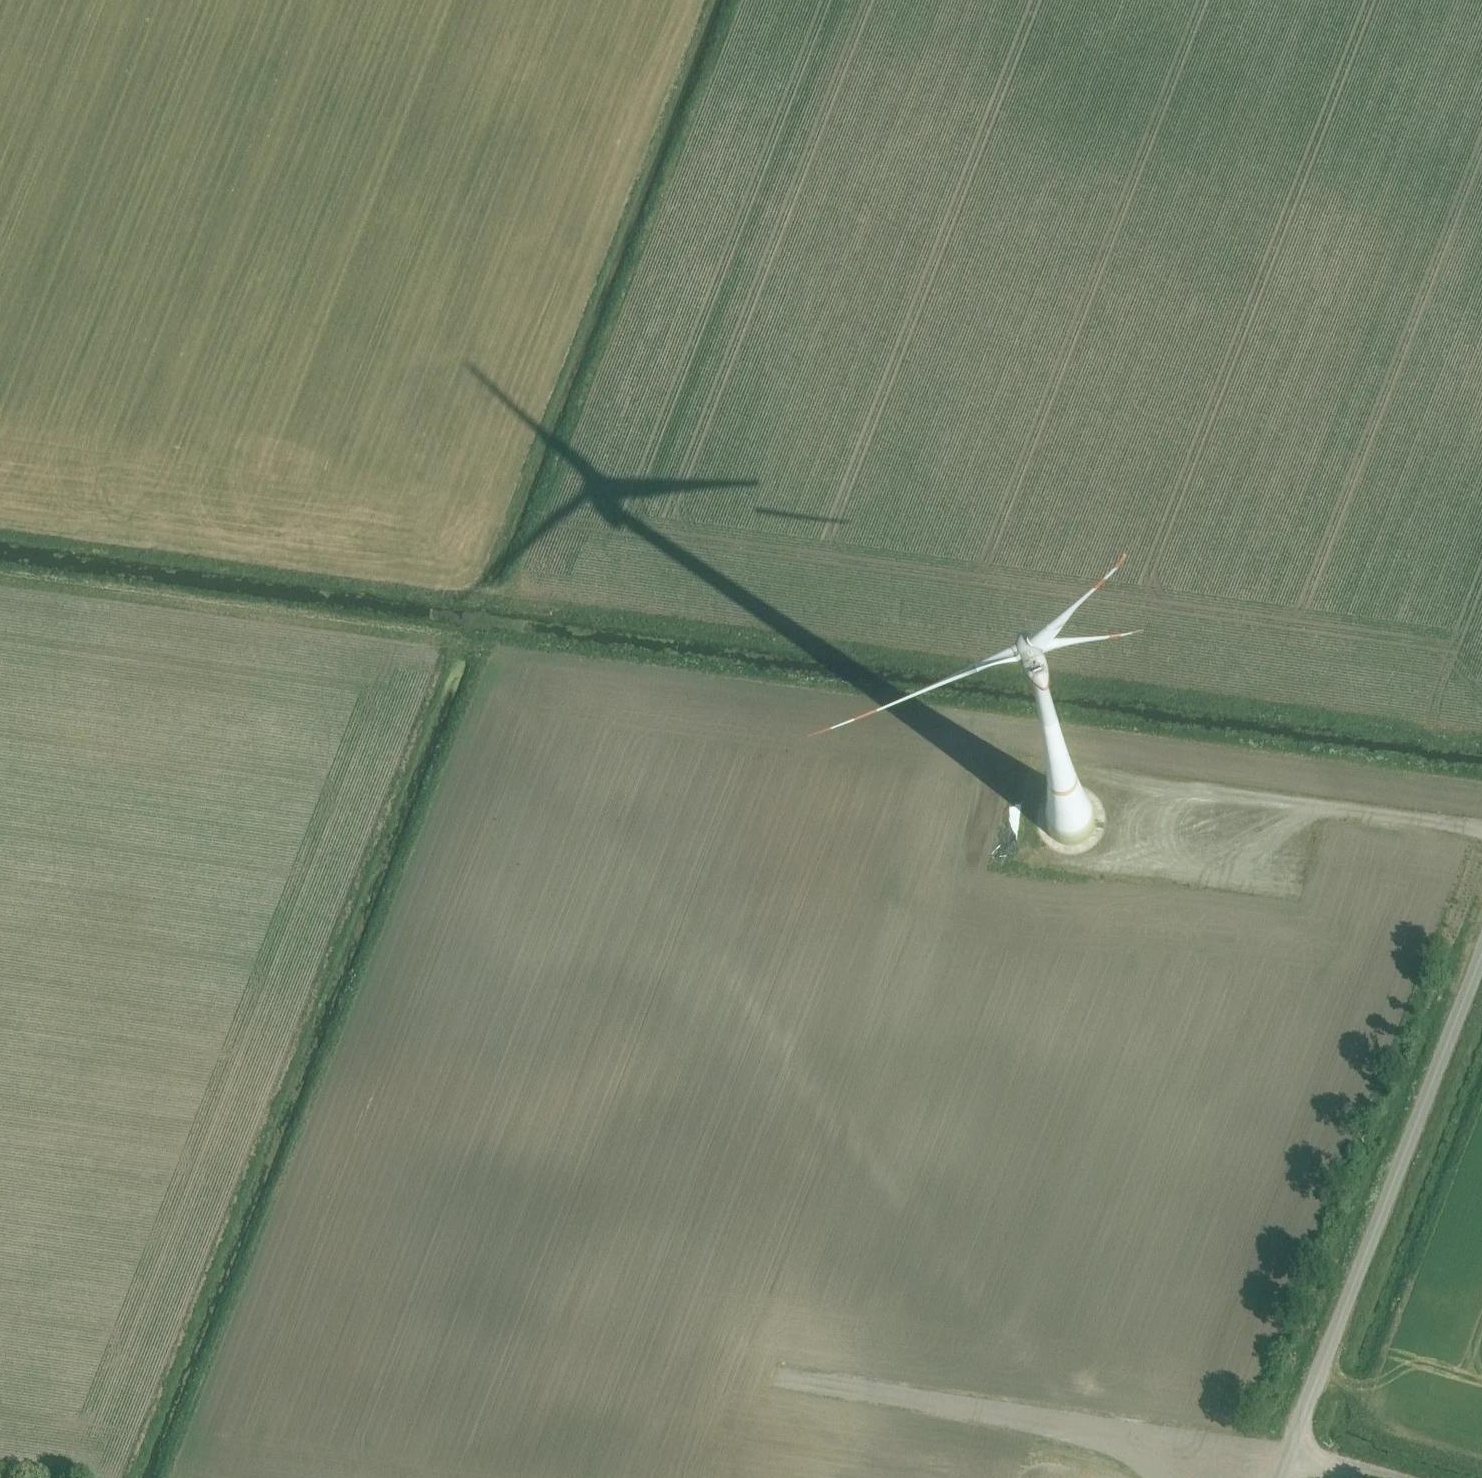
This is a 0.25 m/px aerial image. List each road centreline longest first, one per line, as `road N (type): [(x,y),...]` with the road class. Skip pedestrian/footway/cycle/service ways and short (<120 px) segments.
road 1 (unclassified): [(1481,949),(1277,1477)]

